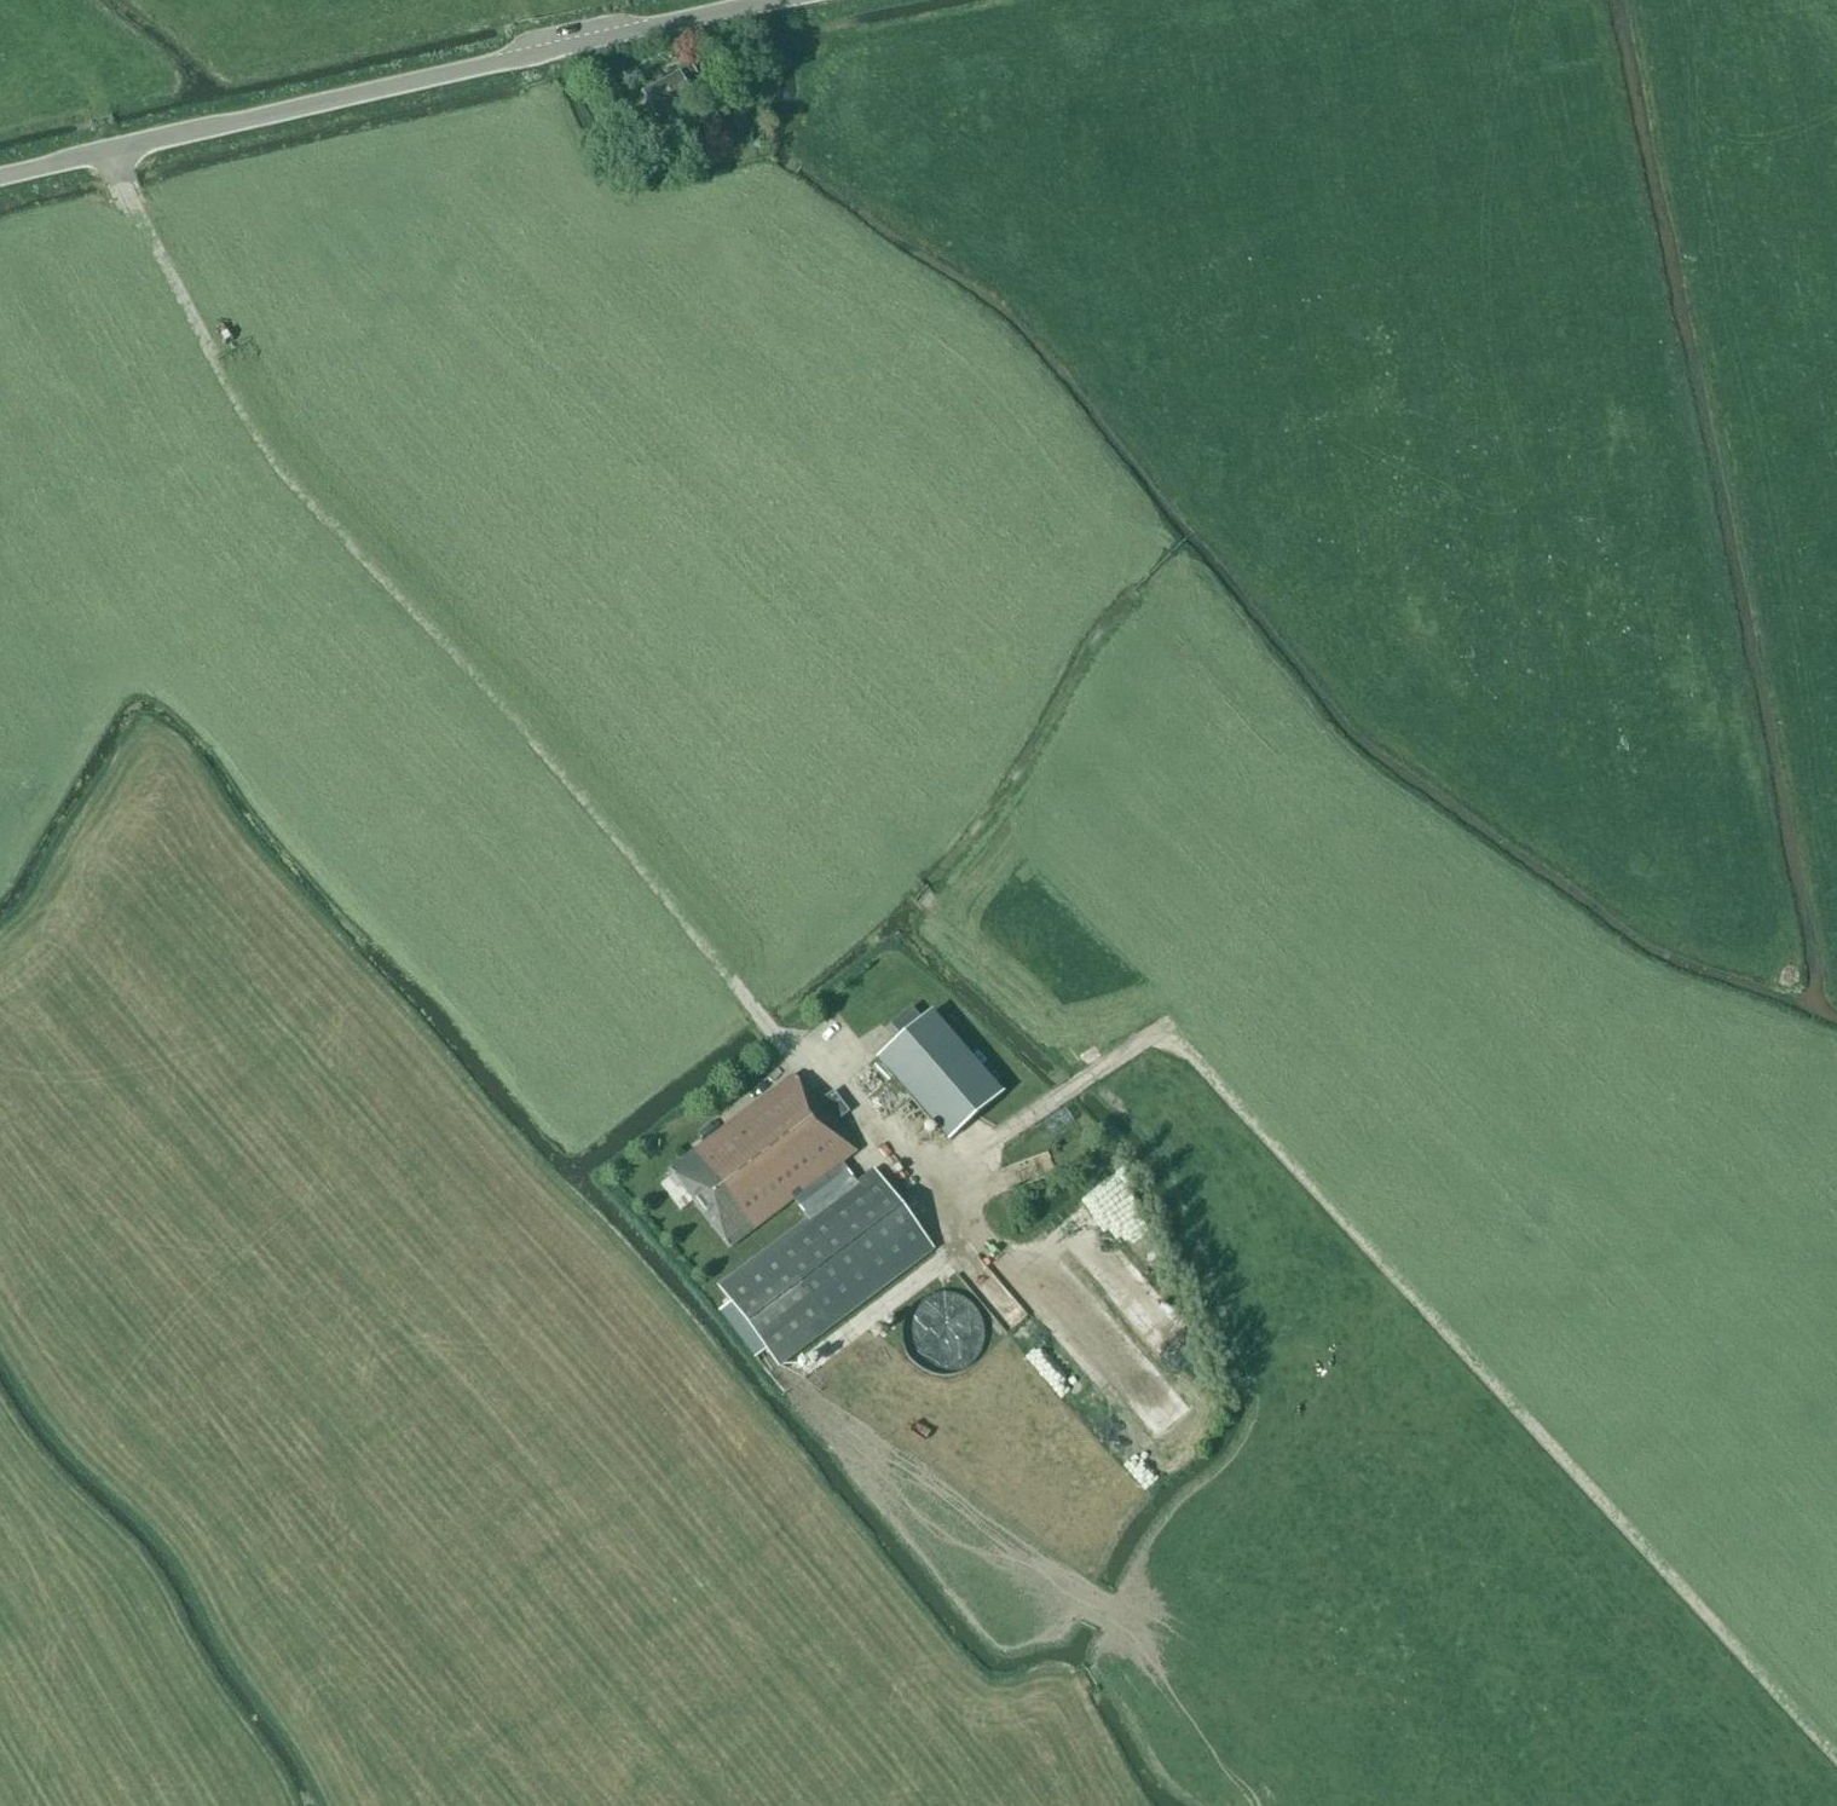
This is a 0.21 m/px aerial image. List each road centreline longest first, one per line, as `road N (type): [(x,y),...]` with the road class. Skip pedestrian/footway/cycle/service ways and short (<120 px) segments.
road 1 (track): [(942,1190),(1117,1053),(1160,1033),(1180,1038),(1836,1756)]
road 2 (tertiary): [(0,176),(776,0)]

